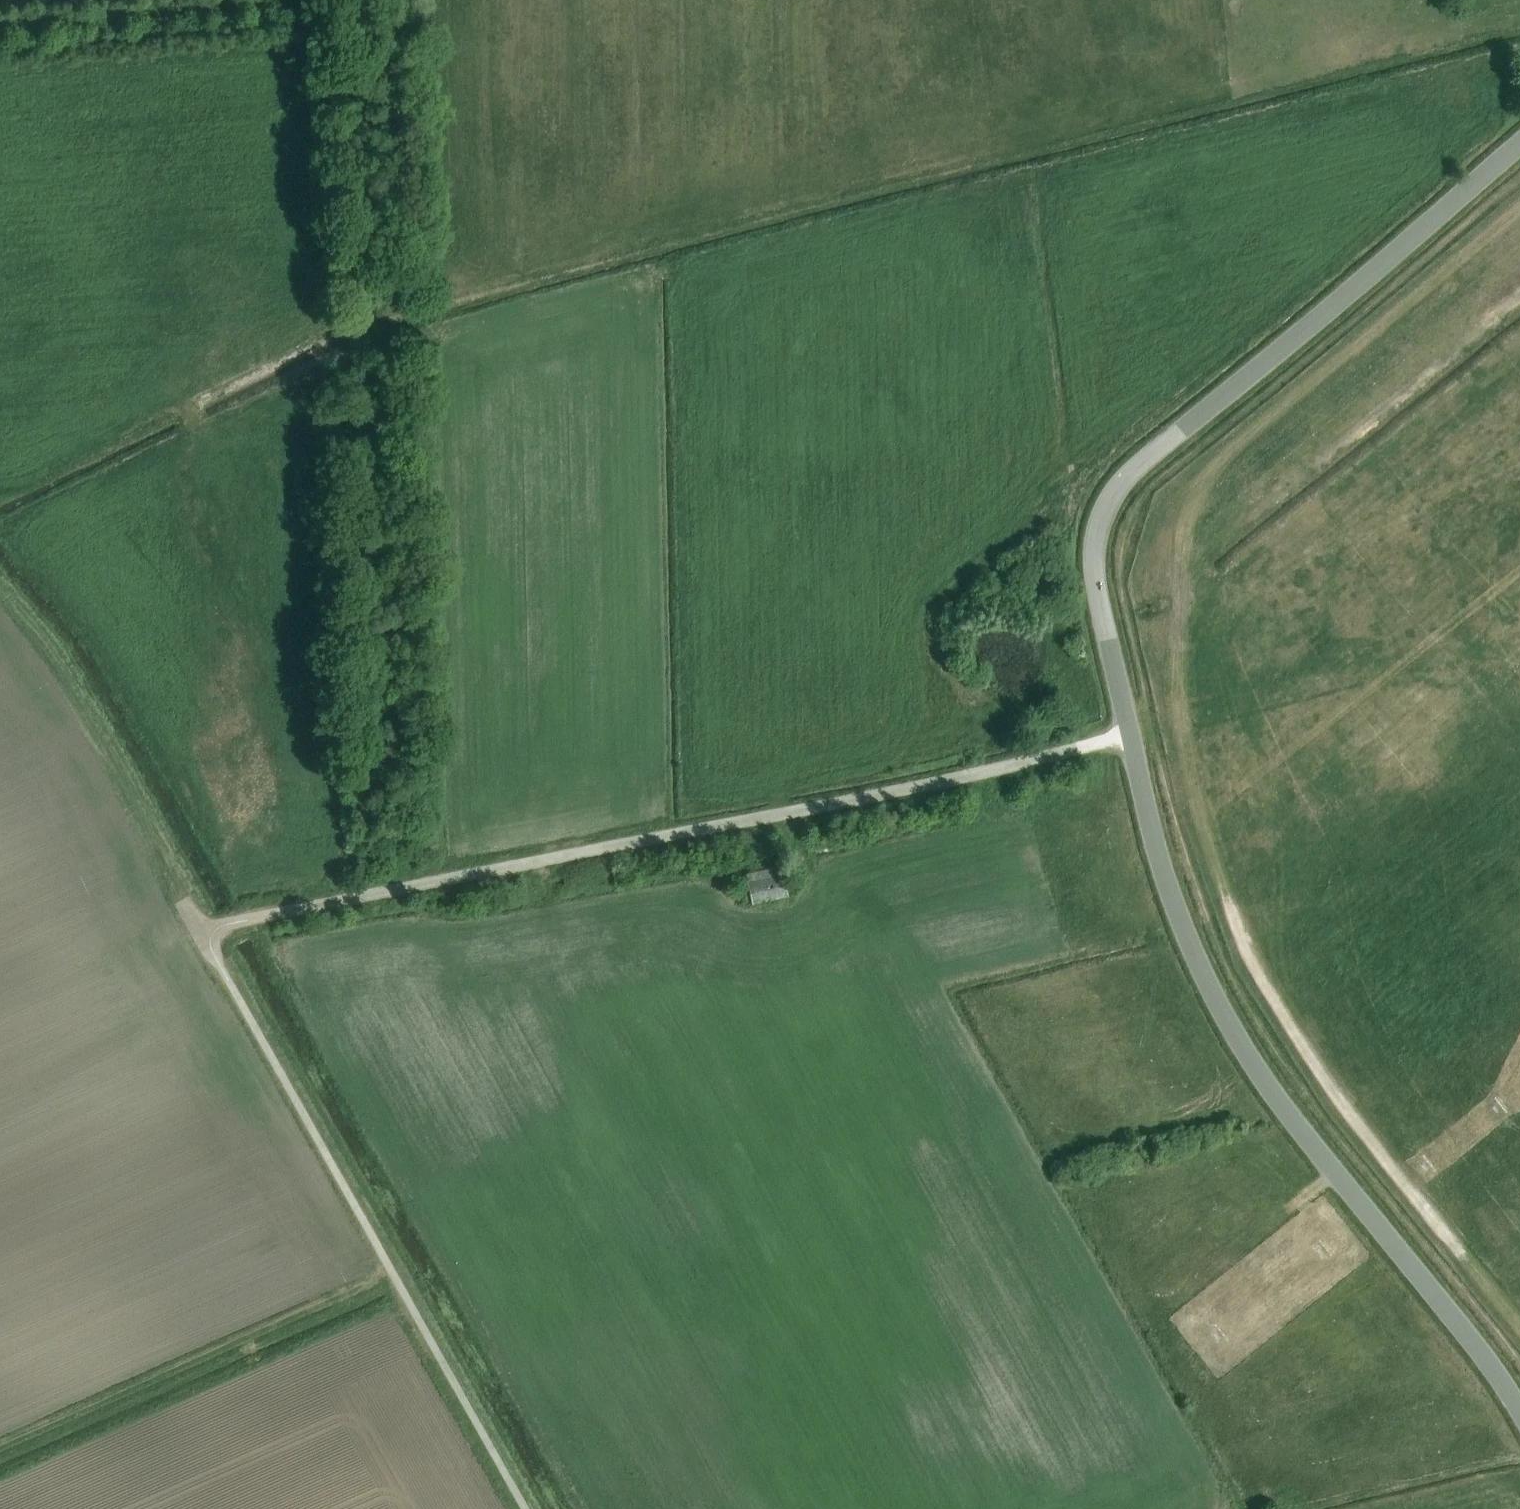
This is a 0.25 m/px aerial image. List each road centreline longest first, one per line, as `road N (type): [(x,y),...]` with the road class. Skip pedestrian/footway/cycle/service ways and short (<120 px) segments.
road 1 (unclassified): [(1129,735),(201,930)]
road 2 (tertiary): [(1519,1409),(1243,1048),(1181,924),(1129,735)]
road 3 (tertiary): [(1129,735),(1092,560),(1108,498),(1159,441),(1519,144)]

